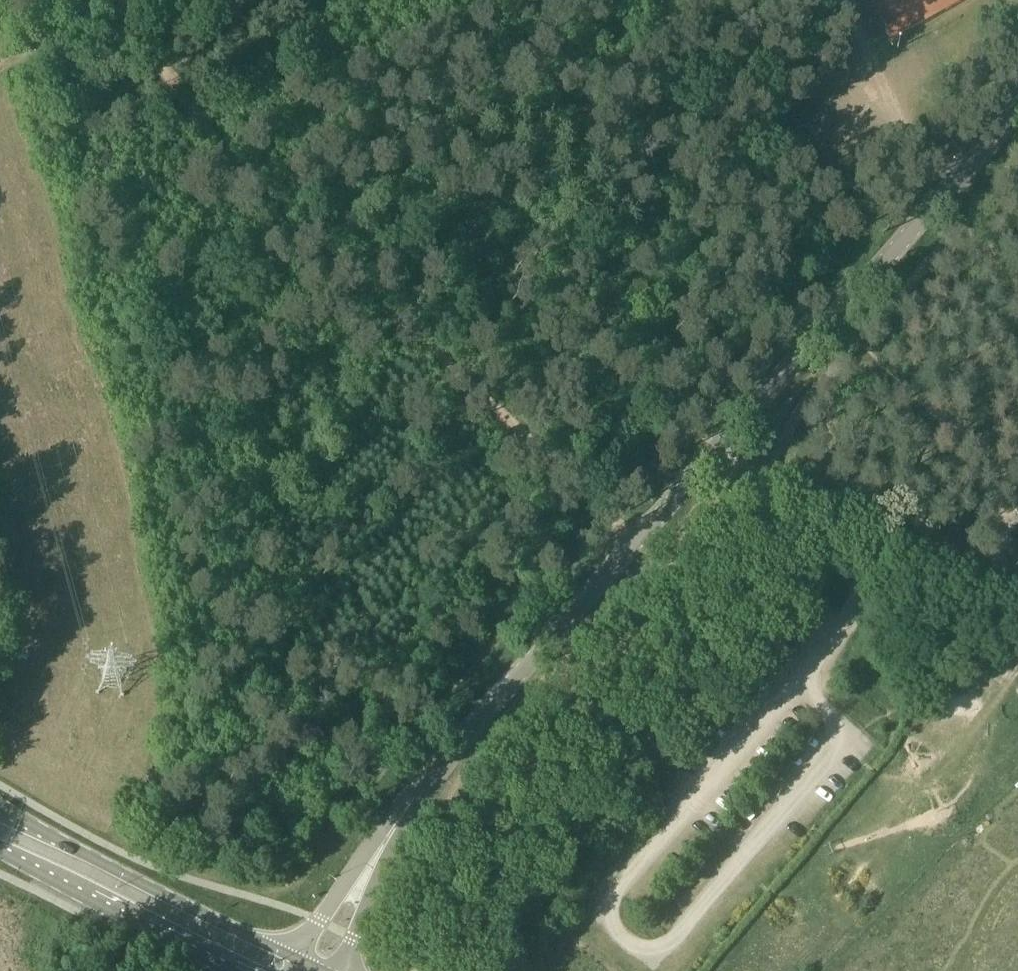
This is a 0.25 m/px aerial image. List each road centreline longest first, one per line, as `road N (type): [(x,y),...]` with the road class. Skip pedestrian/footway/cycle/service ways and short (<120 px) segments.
road 1 (track): [(169,92),(322,267),(382,306),(605,513)]
road 2 (track): [(695,796),(619,886),(612,918),(658,959),(676,952),(856,738),(798,689)]
road 3 (unclassified): [(1017,113),(634,543)]
road 4 (track): [(278,904),(605,513)]
road 5 (unclassified): [(396,822),(634,543)]
road 6 (secondary): [(303,962),(0,811)]
road 7 (track): [(858,295),(809,252),(743,170),(704,54)]
road 8 (secondary): [(0,852),(236,970)]
road 9 (track): [(169,92),(415,0)]
road 10 (track): [(499,0),(565,41),(640,65),(704,54)]
road 11 (track): [(798,689),(889,542)]
road 12 (unclassified): [(396,822),(303,962)]
road 13 (unclassified): [(339,970),(396,822)]
road 14 (track): [(798,689),(695,796)]

